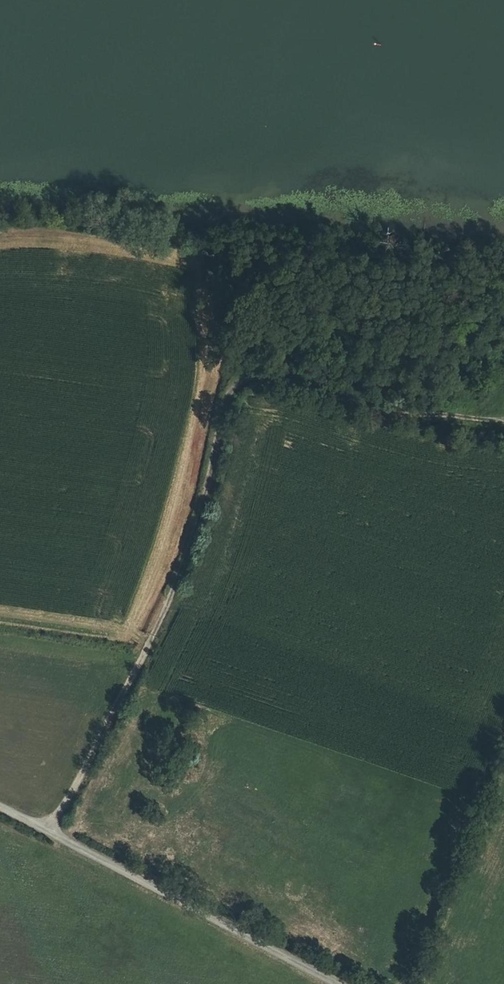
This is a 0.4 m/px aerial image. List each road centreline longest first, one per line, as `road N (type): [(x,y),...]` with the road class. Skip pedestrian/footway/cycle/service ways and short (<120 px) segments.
road 1 (track): [(45,828),(77,784),(173,596),(205,504),(224,409),(240,382),(253,378),(390,413),(503,420)]
road 2 (track): [(0,613),(130,630),(207,375),(218,262),(0,241)]
road 3 (track): [(0,808),(337,983)]

